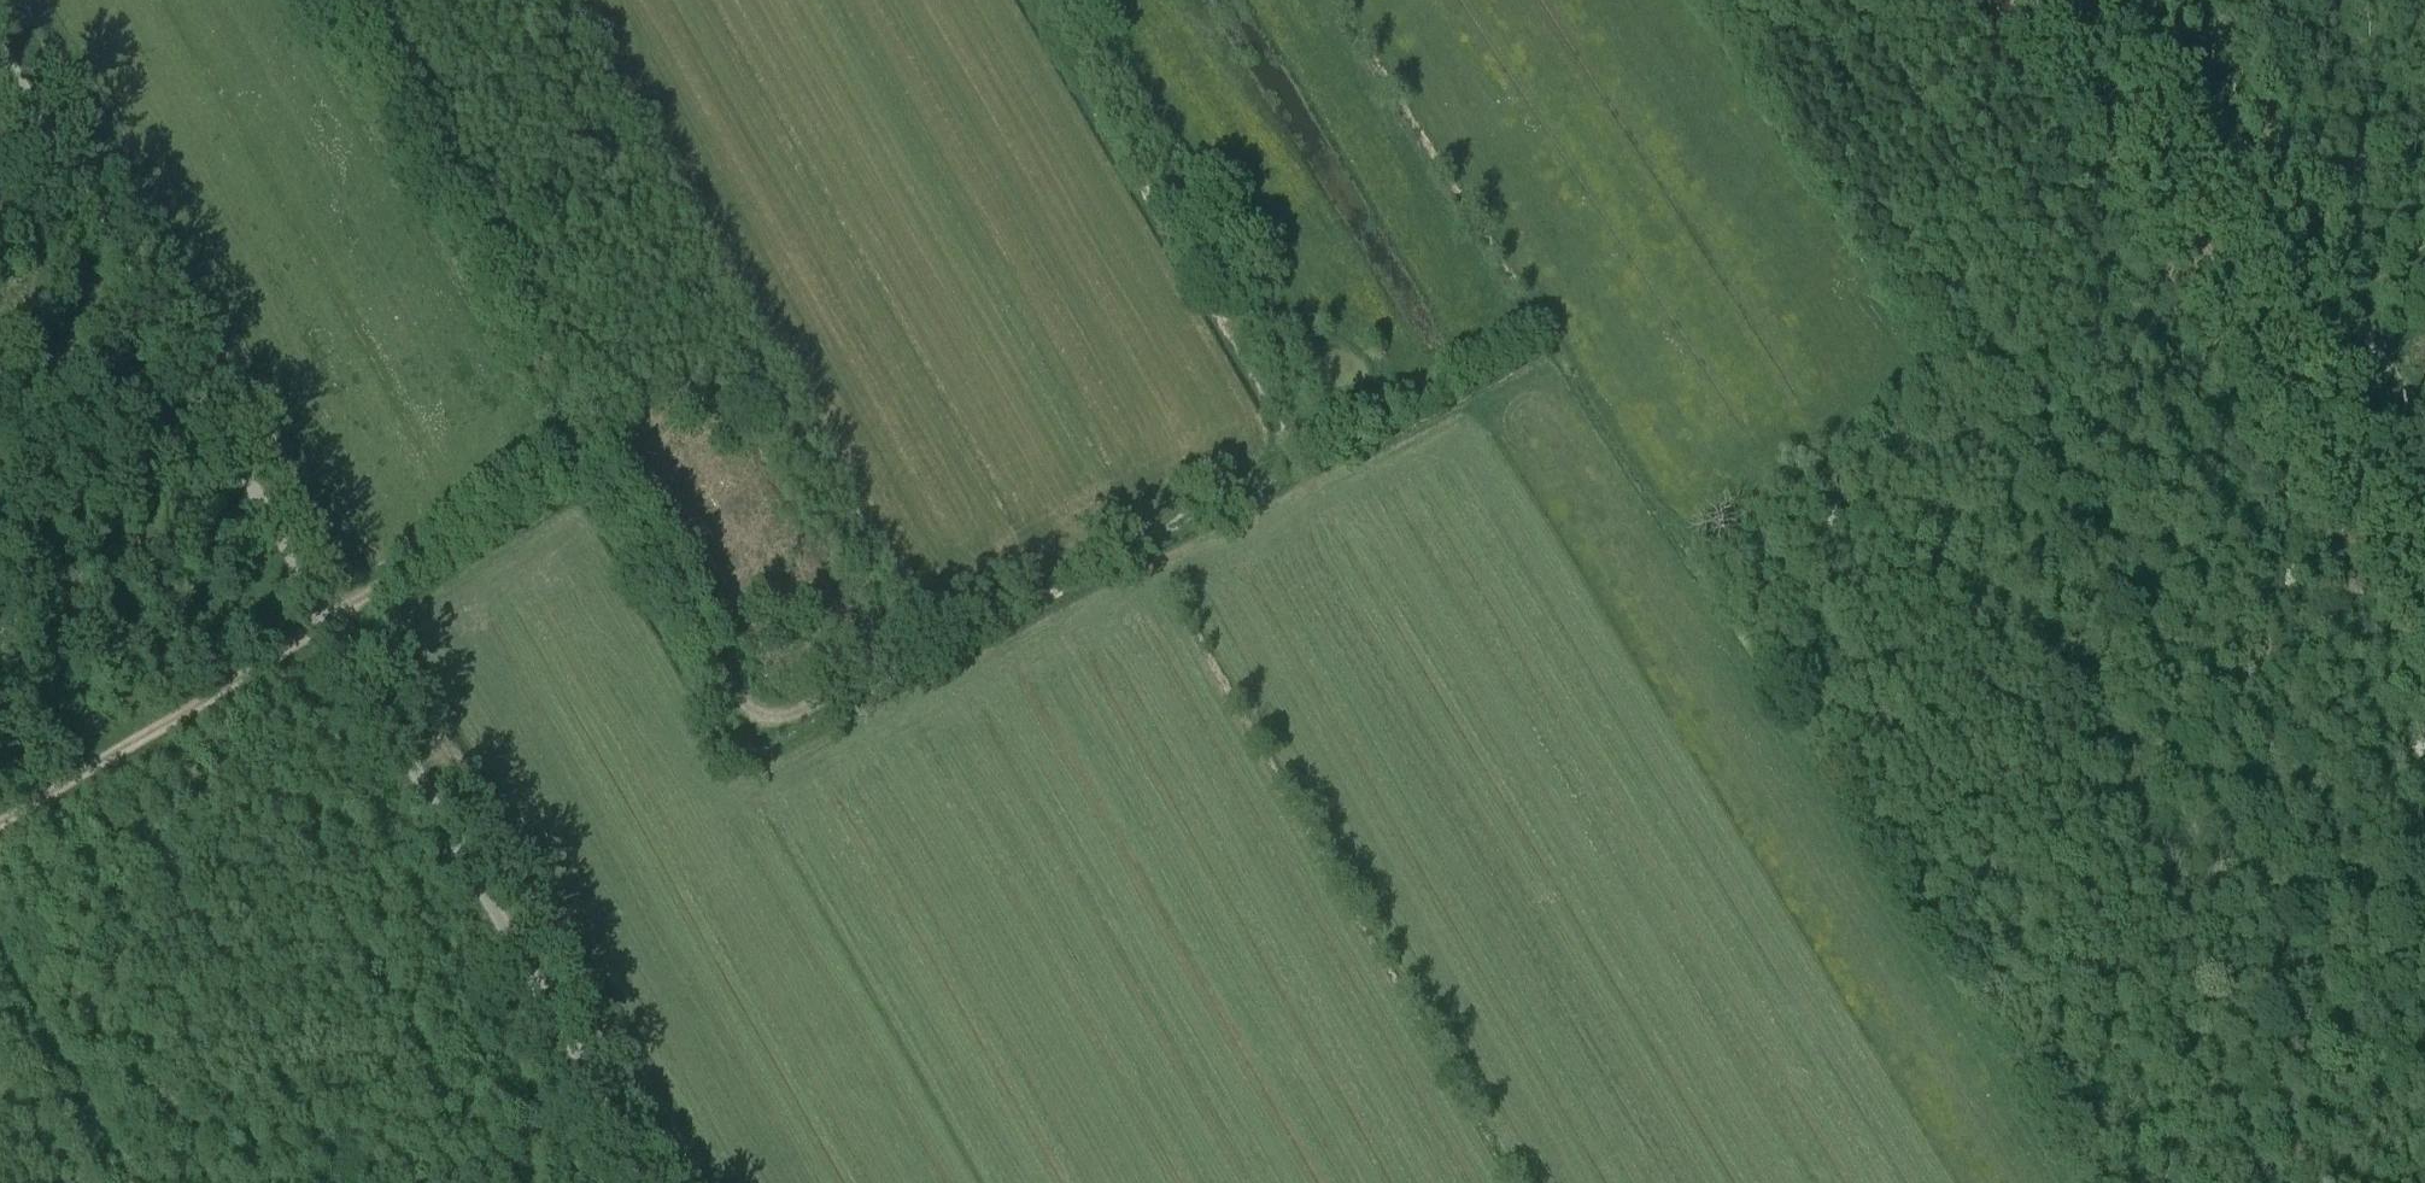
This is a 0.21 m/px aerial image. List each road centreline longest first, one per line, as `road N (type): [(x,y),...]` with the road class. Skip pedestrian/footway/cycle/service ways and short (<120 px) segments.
road 1 (unclassified): [(647,1182),(0,61)]

